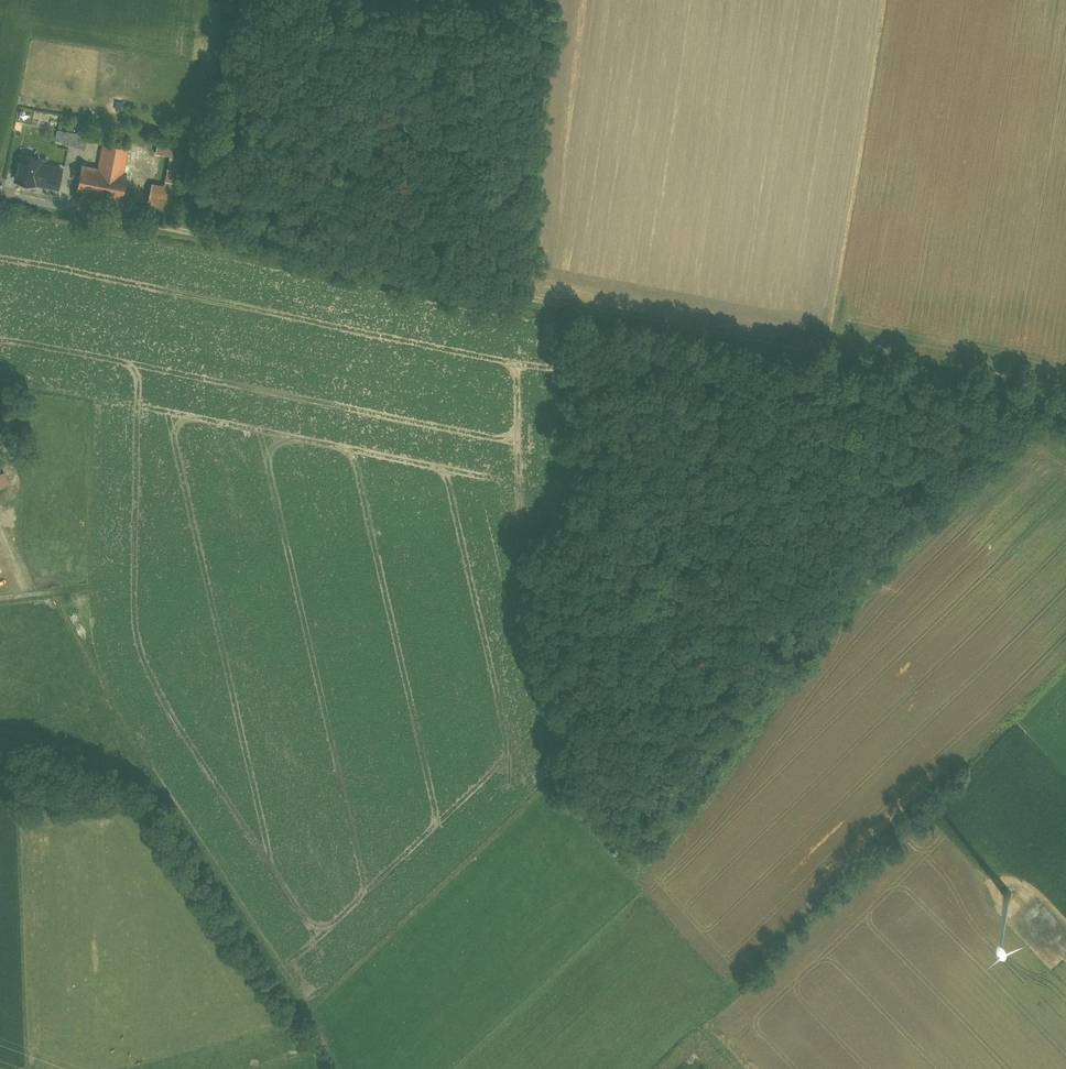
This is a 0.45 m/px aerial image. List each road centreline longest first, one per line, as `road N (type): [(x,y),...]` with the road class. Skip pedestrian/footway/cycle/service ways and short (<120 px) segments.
road 1 (track): [(0,193),(1065,403)]

